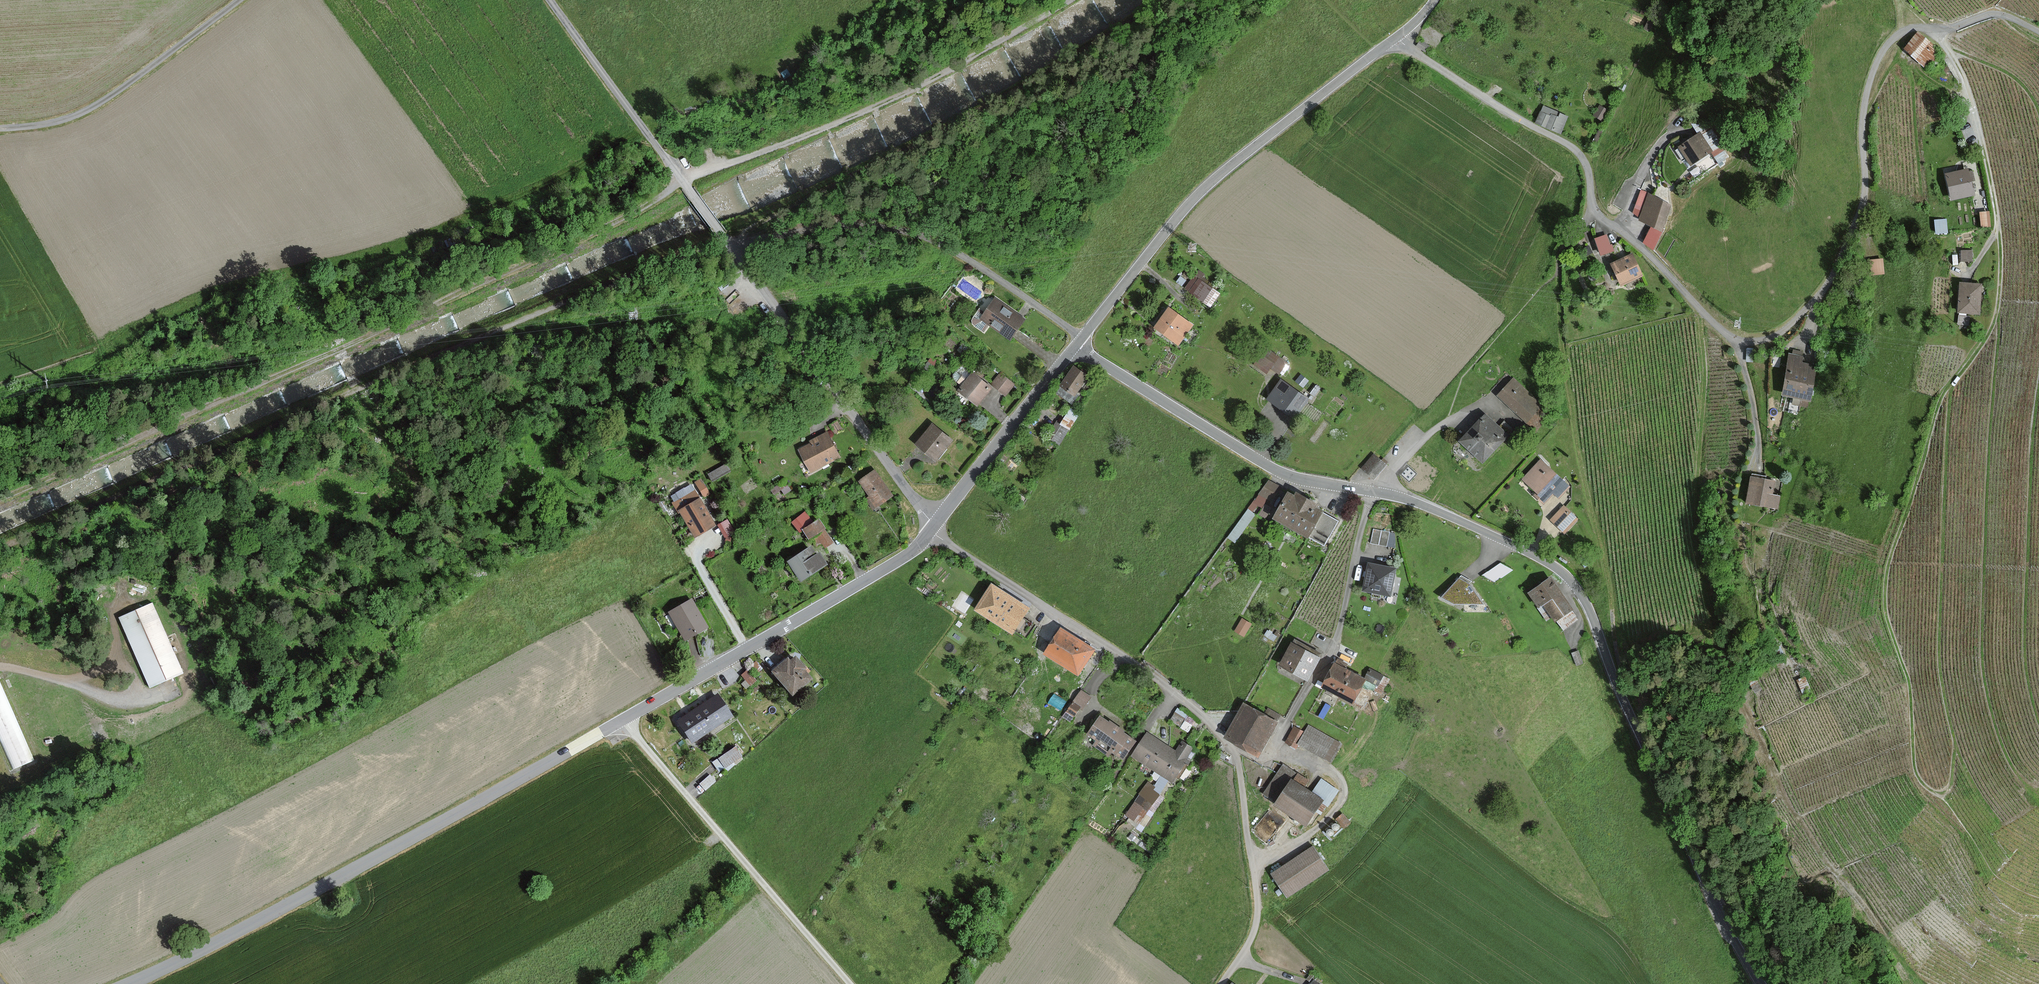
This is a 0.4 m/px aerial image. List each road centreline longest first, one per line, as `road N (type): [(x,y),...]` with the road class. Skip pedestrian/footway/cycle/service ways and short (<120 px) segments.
road 1 (track): [(0,498),(347,347),(700,174),(871,109),(1068,0)]
road 2 (unclassified): [(2038,31),(1989,14),(1953,28),(1912,28),(1890,42),(1867,94),(1864,200),(1848,243),(1824,289),(1793,322),(1749,343),(1729,337),(1596,213),(1578,152),(1396,39)]
road 3 (tertiary): [(131,983),(686,685),(891,566),(930,530)]
road 4 (track): [(1935,28),(1974,108),(1998,222),(2001,281),(1988,335),(1942,397),(1886,579),(1887,619),(1908,681),(1914,773),(1943,794)]
road 5 (track): [(731,246),(320,404),(0,548)]
road 6 (tertiary): [(1717,904),(1576,587),(1528,552),(1376,491)]
road 7 (track): [(1617,681),(1604,557),(1573,441),(1557,271),(1560,255),(1596,213)]
road 8 (unclassified): [(1082,338),(1204,188),(1396,39)]
road 9 (unclassified): [(1082,338),(977,264),(910,232),(833,226),(731,246)]
road 10 (unclassified): [(930,530),(1141,668),(1233,745)]
road 11 (track): [(849,983),(624,719)]
road 12 (unclassified): [(731,246),(935,524)]
road 13 (tertiary): [(1376,491),(1277,470),(1075,346)]
road 14 (track): [(1919,983),(1798,823),(1749,719)]
road 15 (unclassified): [(724,237),(549,0)]
road 16 (unclassified): [(0,128),(81,114),(240,0)]
road 17 (unclassified): [(1376,491),(1336,642),(1274,744)]
road 18 (tertiary): [(935,524),(1075,346)]
road 19 (unclassified): [(1274,744),(1334,773),(1344,789),(1340,805),(1305,839),(1252,859)]
road 20 (track): [(0,668),(72,682),(116,702),(164,695)]
road 21 (unclassified): [(1252,859),(1254,928),(1220,983)]

